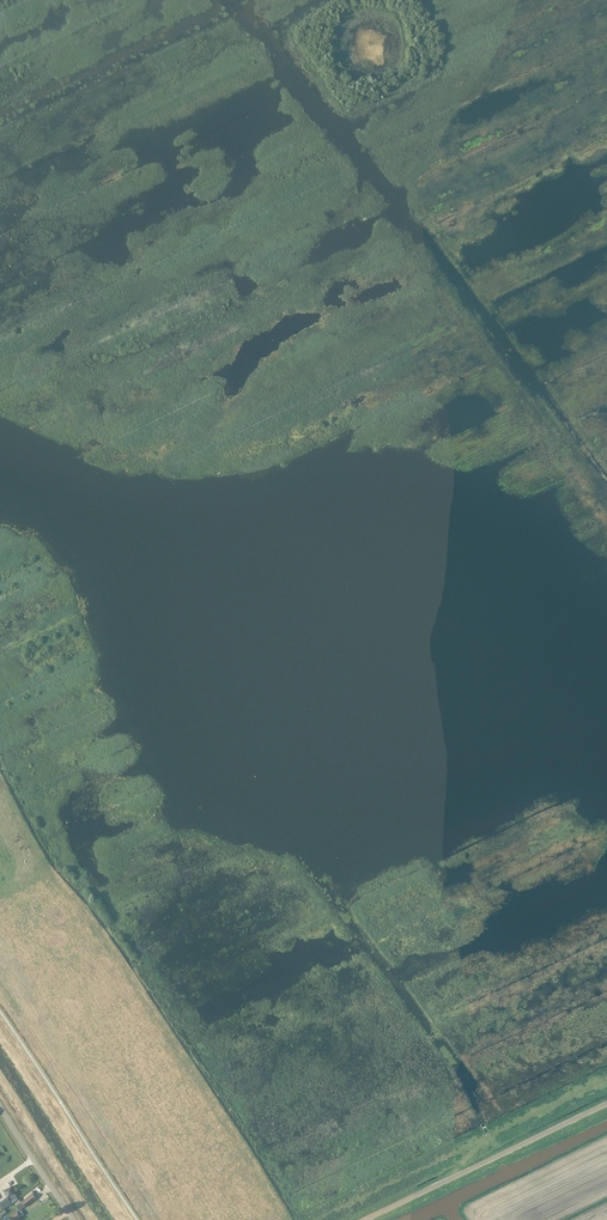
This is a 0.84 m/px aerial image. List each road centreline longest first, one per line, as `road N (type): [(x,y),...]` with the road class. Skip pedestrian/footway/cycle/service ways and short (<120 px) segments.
road 1 (unclassified): [(364,1219),(606,1104)]
road 2 (track): [(446,1181),(486,1138),(606,1078)]
road 3 (tertiary): [(73,1219),(0,1107)]

